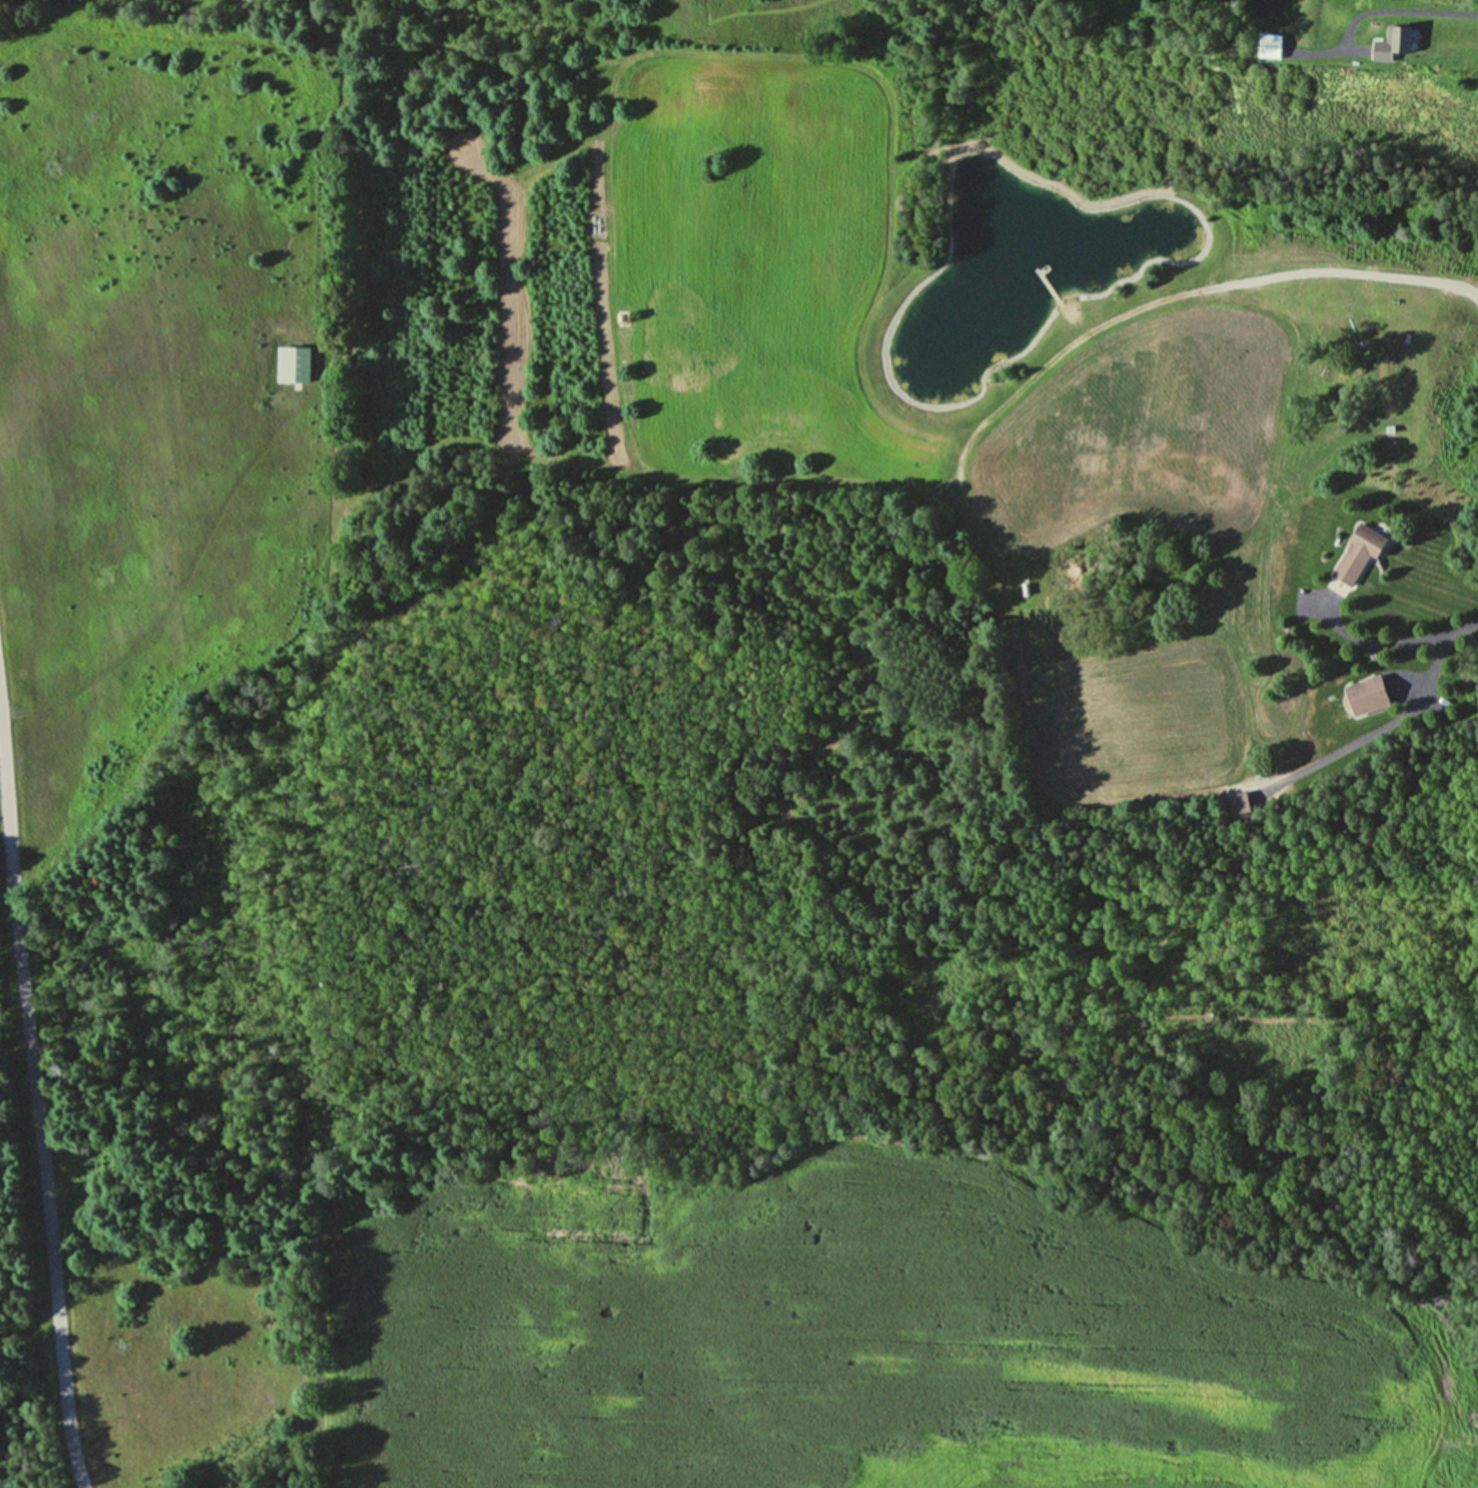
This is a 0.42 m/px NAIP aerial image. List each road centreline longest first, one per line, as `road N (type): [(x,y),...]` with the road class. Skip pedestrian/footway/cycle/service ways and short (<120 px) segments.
road 1 (residential): [(84,1487),(62,1368),(0,714)]

